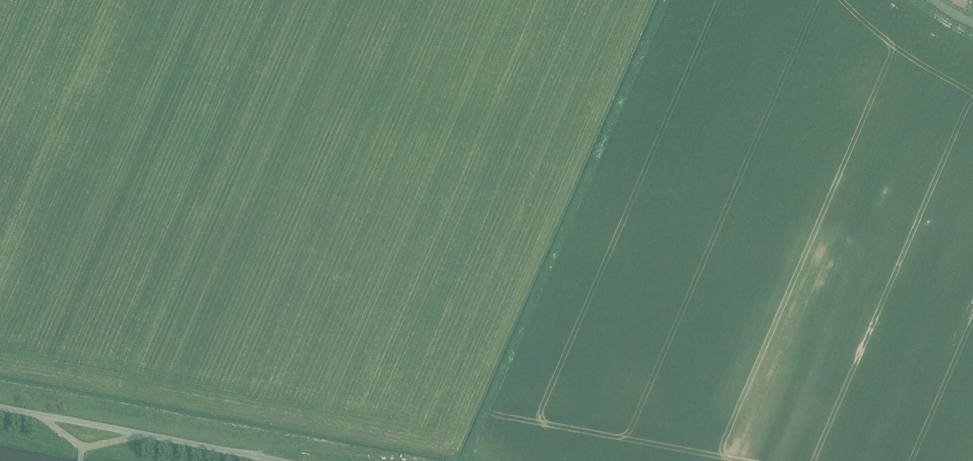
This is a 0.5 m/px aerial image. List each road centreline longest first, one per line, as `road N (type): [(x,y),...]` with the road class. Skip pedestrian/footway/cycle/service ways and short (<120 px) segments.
road 1 (unclassified): [(267,460),(0,407)]

